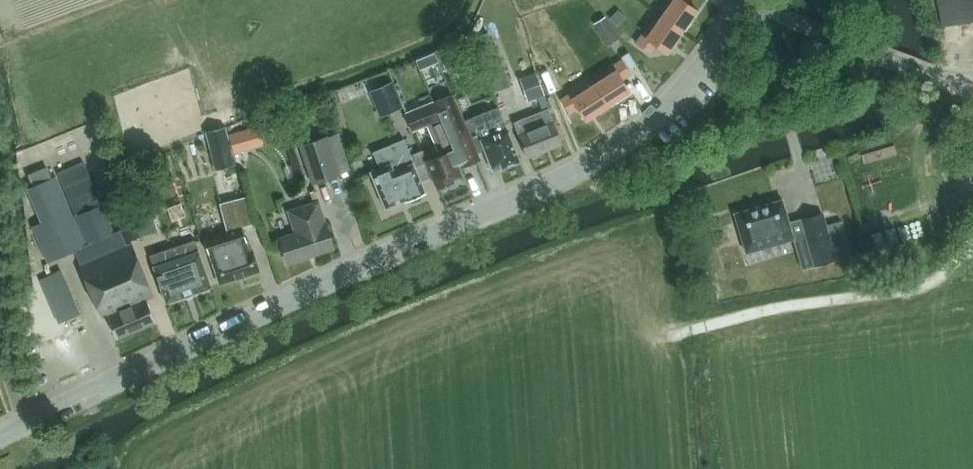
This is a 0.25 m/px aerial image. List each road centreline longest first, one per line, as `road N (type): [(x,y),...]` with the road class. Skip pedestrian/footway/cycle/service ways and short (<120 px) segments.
road 1 (tertiary): [(0,438),(51,406),(598,158),(681,89),(740,0)]
road 2 (track): [(972,237),(954,264),(920,289),(766,311),(671,336)]

